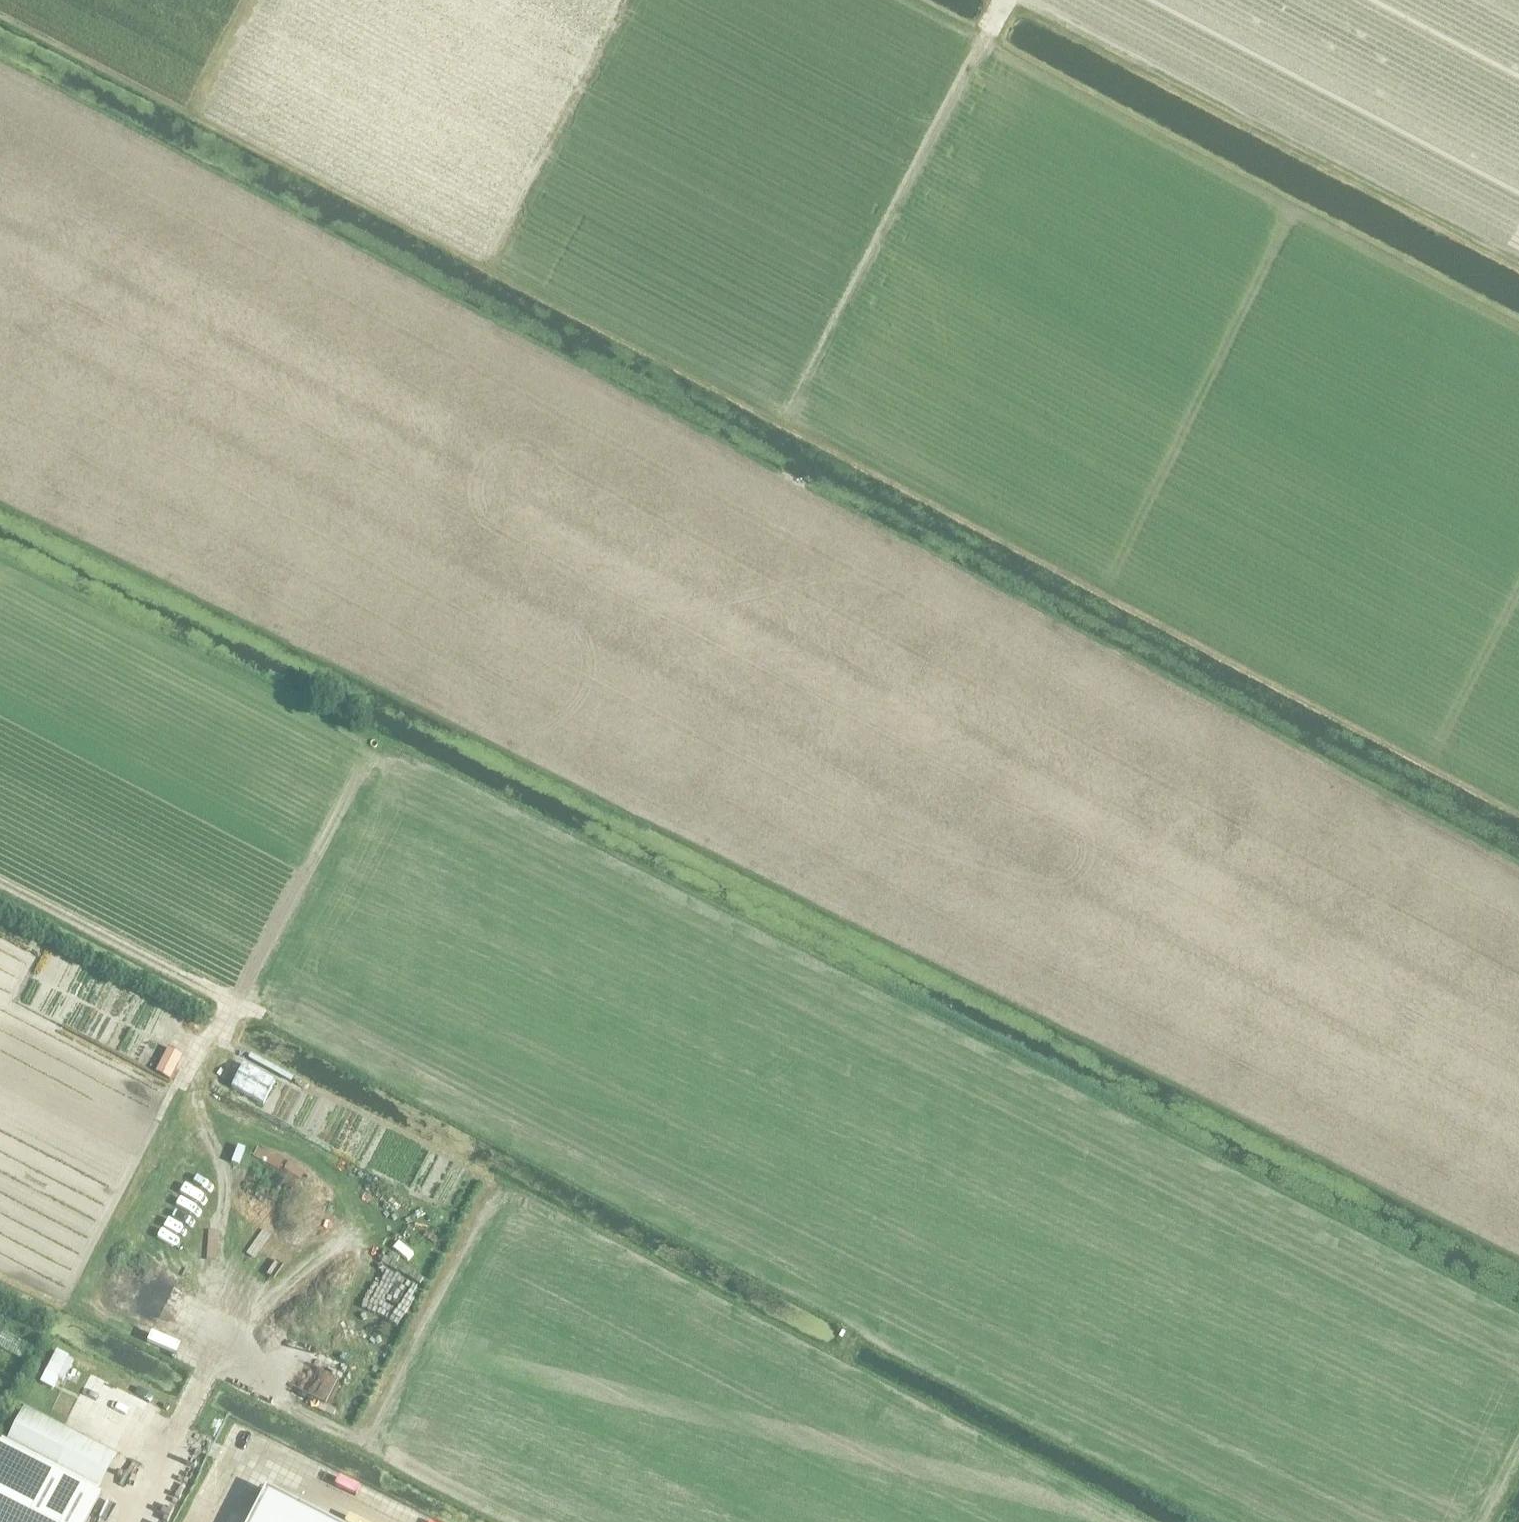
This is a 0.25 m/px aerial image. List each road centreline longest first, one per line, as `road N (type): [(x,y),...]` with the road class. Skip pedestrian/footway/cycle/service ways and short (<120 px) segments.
road 1 (track): [(369,1069),(233,1001),(190,1079),(207,1365)]
road 2 (track): [(233,1001),(0,882)]

